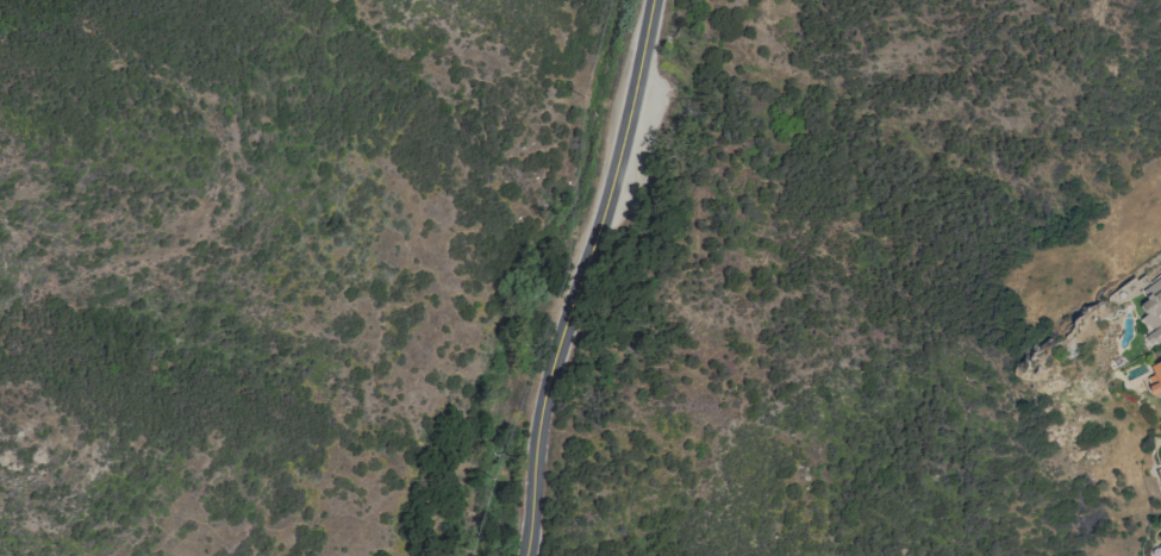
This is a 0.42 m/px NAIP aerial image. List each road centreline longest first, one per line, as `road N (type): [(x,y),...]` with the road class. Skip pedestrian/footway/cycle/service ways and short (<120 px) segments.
road 1 (primary): [(525,555),(548,385),(594,246),(654,0)]

